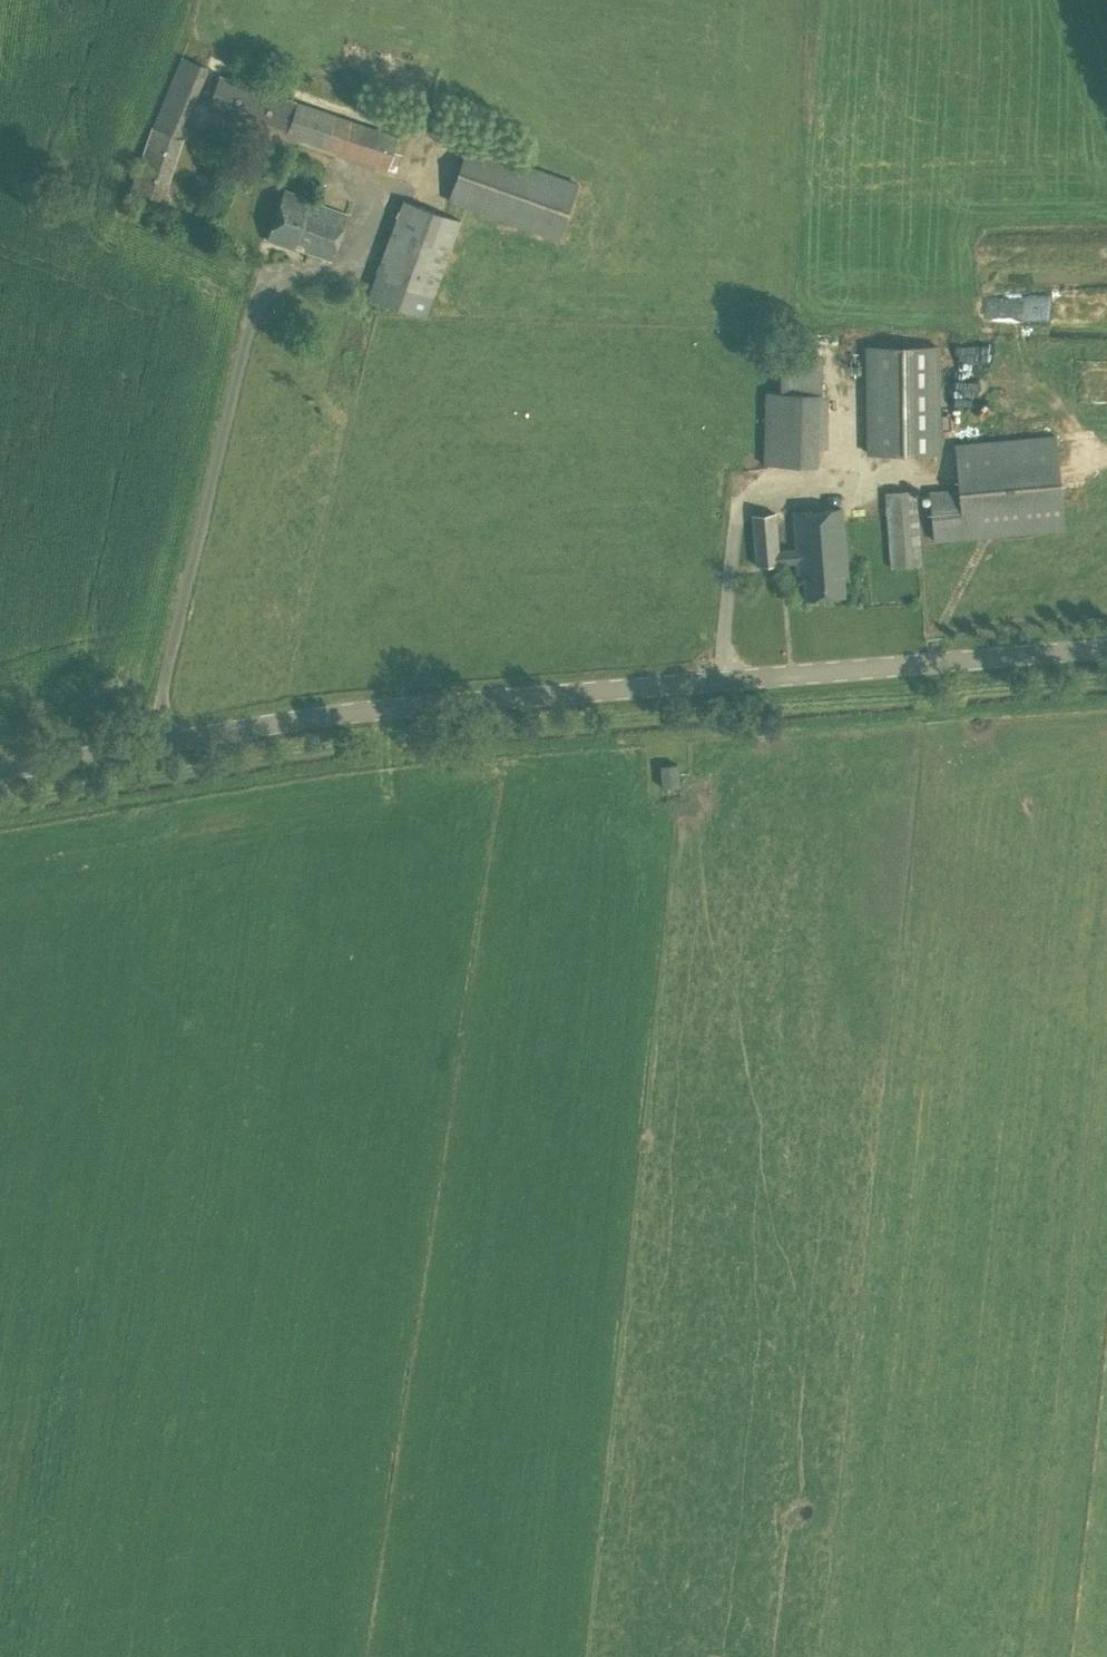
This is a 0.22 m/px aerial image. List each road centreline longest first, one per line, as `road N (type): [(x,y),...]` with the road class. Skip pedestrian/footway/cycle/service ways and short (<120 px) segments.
road 1 (tertiary): [(0,771),(386,706),(1106,648)]

